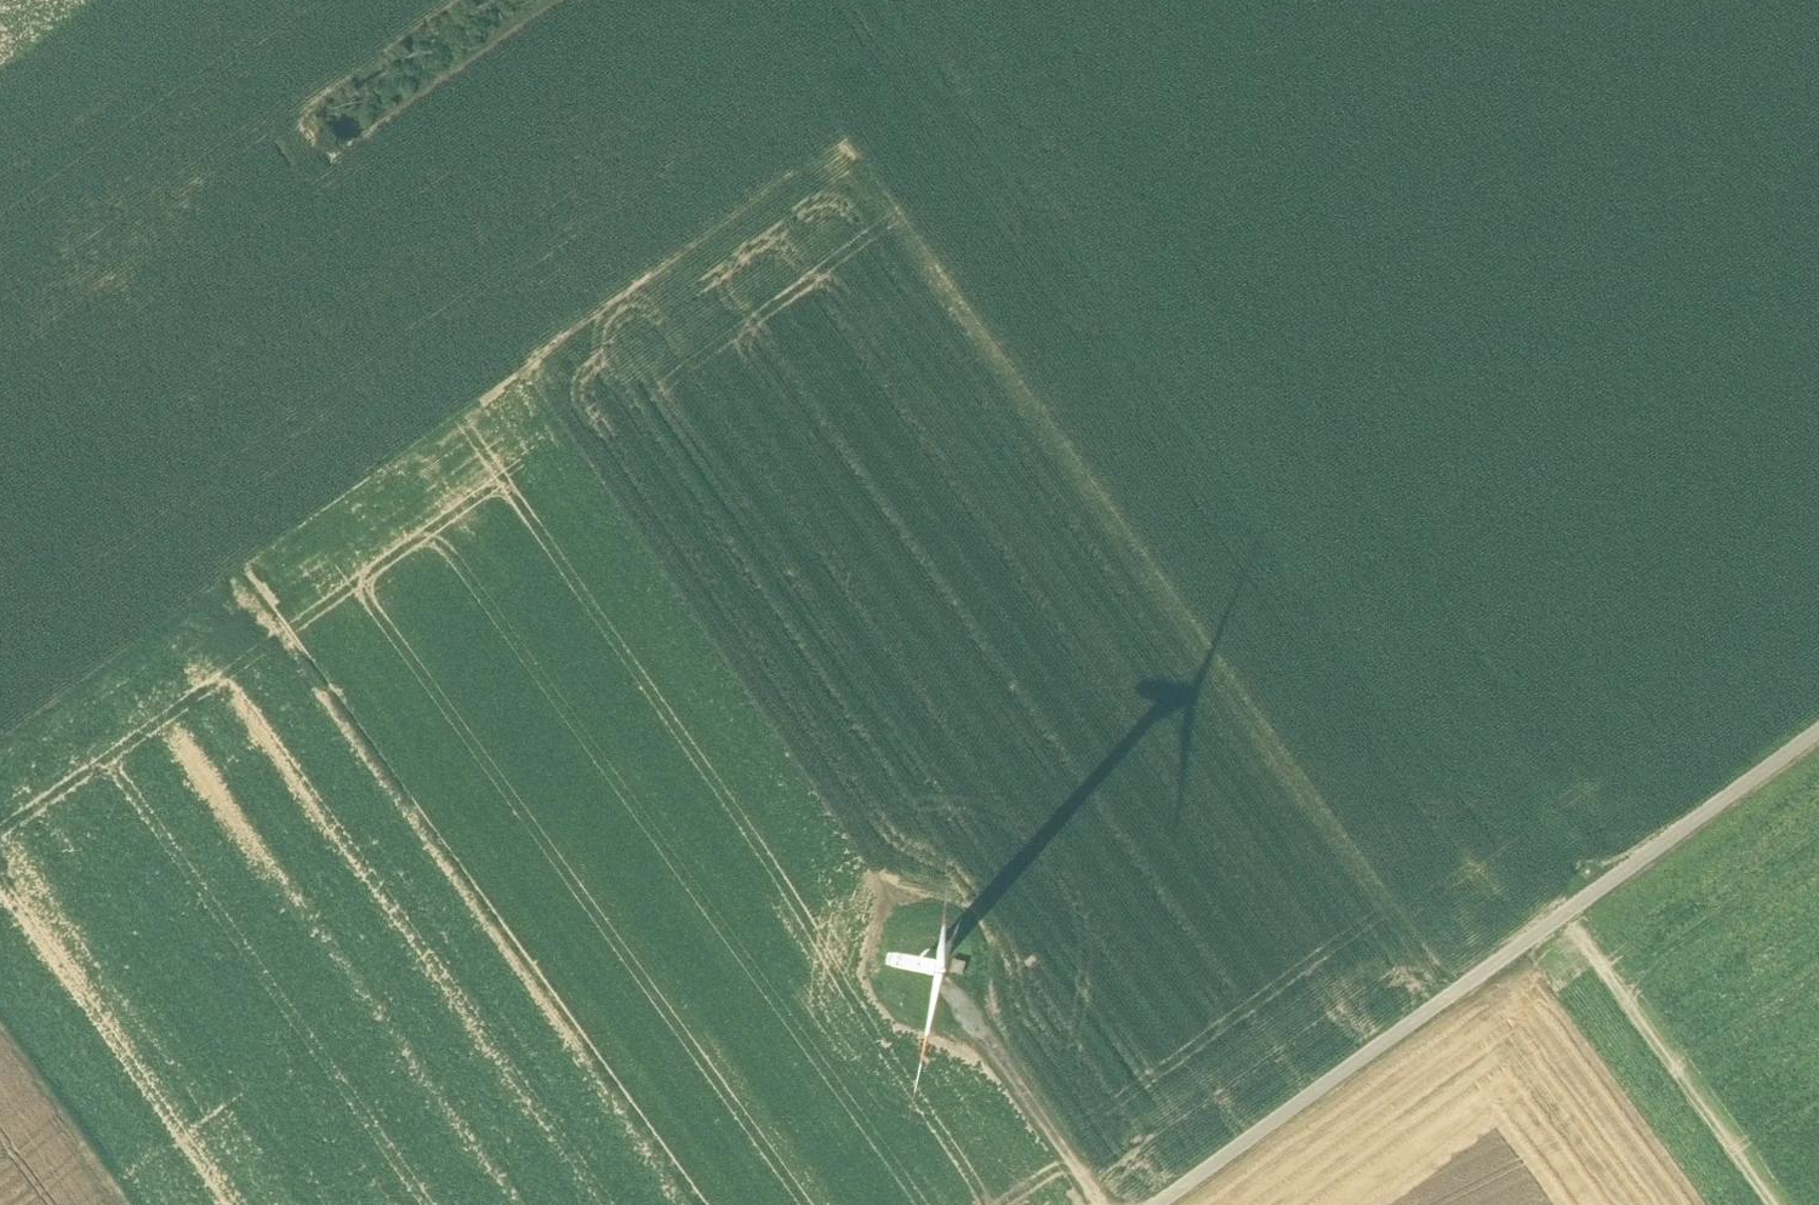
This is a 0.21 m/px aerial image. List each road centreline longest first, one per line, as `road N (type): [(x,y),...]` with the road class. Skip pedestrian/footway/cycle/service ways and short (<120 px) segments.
road 1 (unclassified): [(1164,1204),(1818,733)]
road 2 (track): [(1111,1204),(949,978)]

